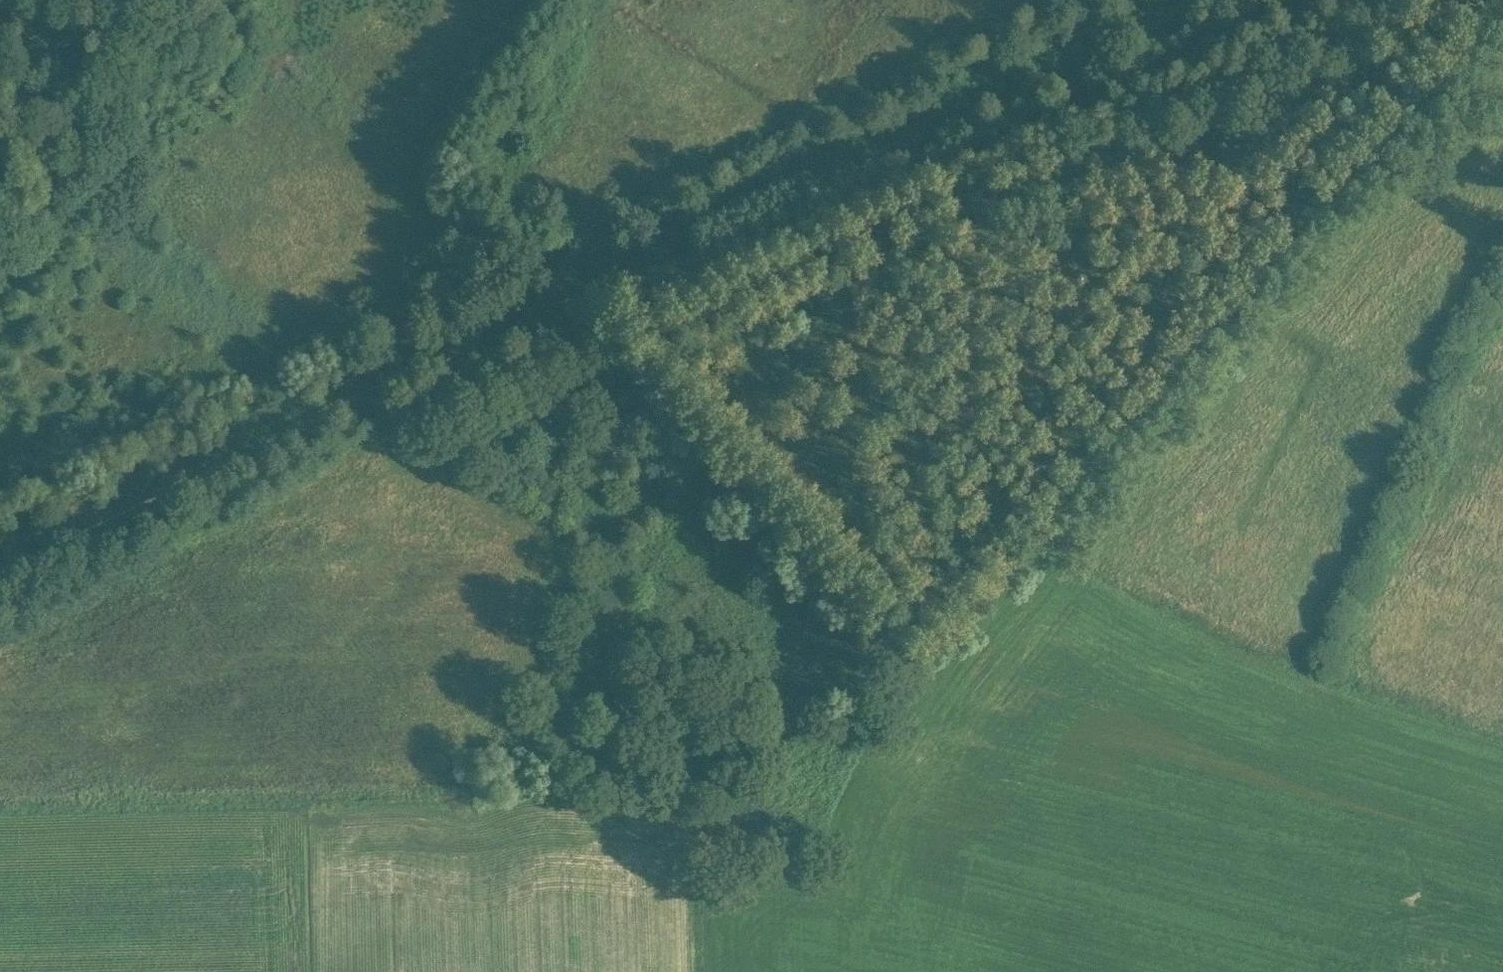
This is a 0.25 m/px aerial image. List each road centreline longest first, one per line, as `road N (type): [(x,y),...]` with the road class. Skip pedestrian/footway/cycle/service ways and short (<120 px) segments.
road 1 (track): [(970,162),(1304,0)]

